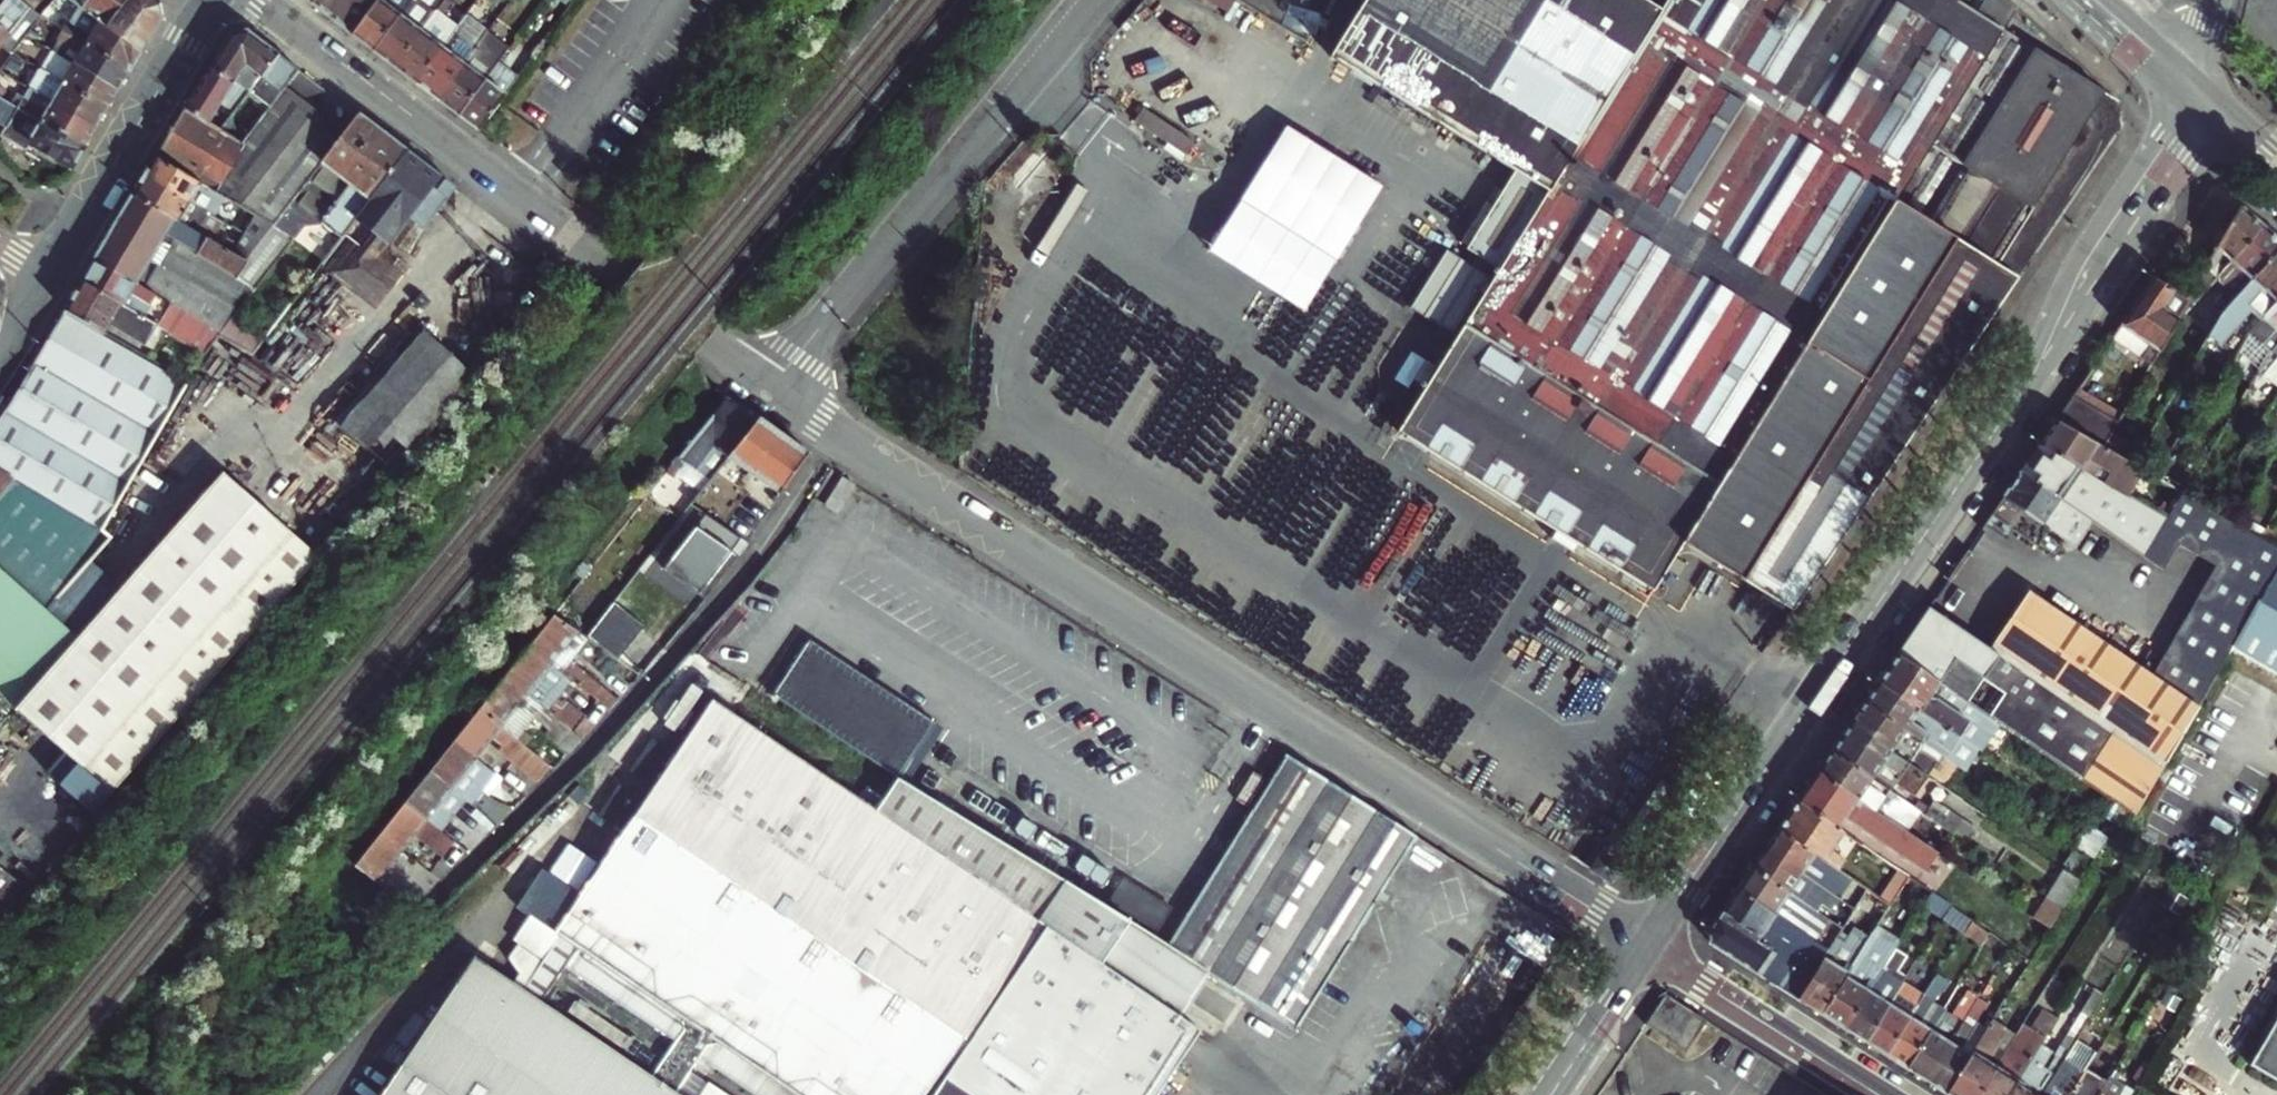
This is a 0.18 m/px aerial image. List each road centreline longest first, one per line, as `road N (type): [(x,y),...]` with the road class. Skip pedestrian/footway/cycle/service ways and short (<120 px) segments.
road 1 (tertiary): [(2204,99),(1999,424),(1648,946)]
road 2 (residential): [(1648,946),(837,432)]
road 3 (residential): [(771,387),(257,0)]
road 4 (residential): [(424,907),(584,758),(767,539),(837,432)]
road 5 (residential): [(771,387),(1101,0)]
road 6 (residential): [(45,280),(204,11)]
road 7 (residential): [(1880,1094),(1648,946)]
road 8 (tertiary): [(1648,946),(1550,1094)]

